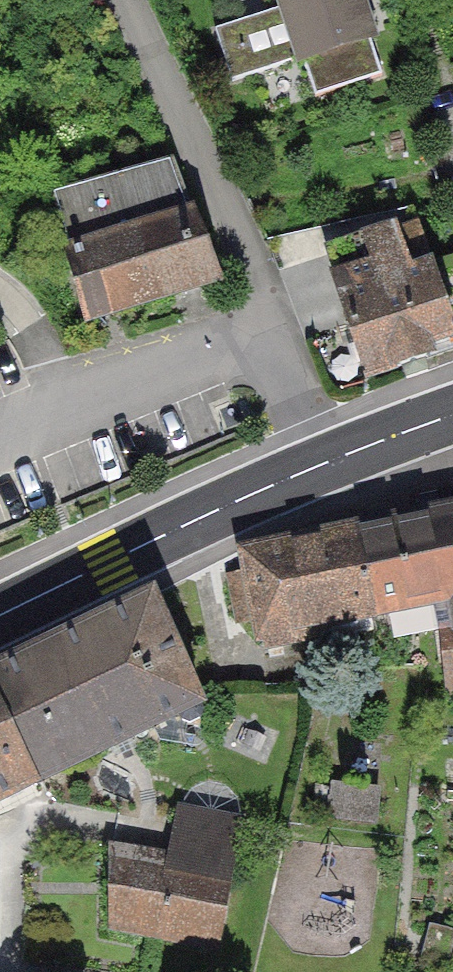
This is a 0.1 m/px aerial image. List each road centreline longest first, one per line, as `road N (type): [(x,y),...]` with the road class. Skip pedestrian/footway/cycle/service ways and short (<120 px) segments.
road 1 (residential): [(330,464),(229,217),(126,0)]
road 2 (primary): [(0,617),(330,464)]
road 3 (primary): [(330,464),(452,412)]

